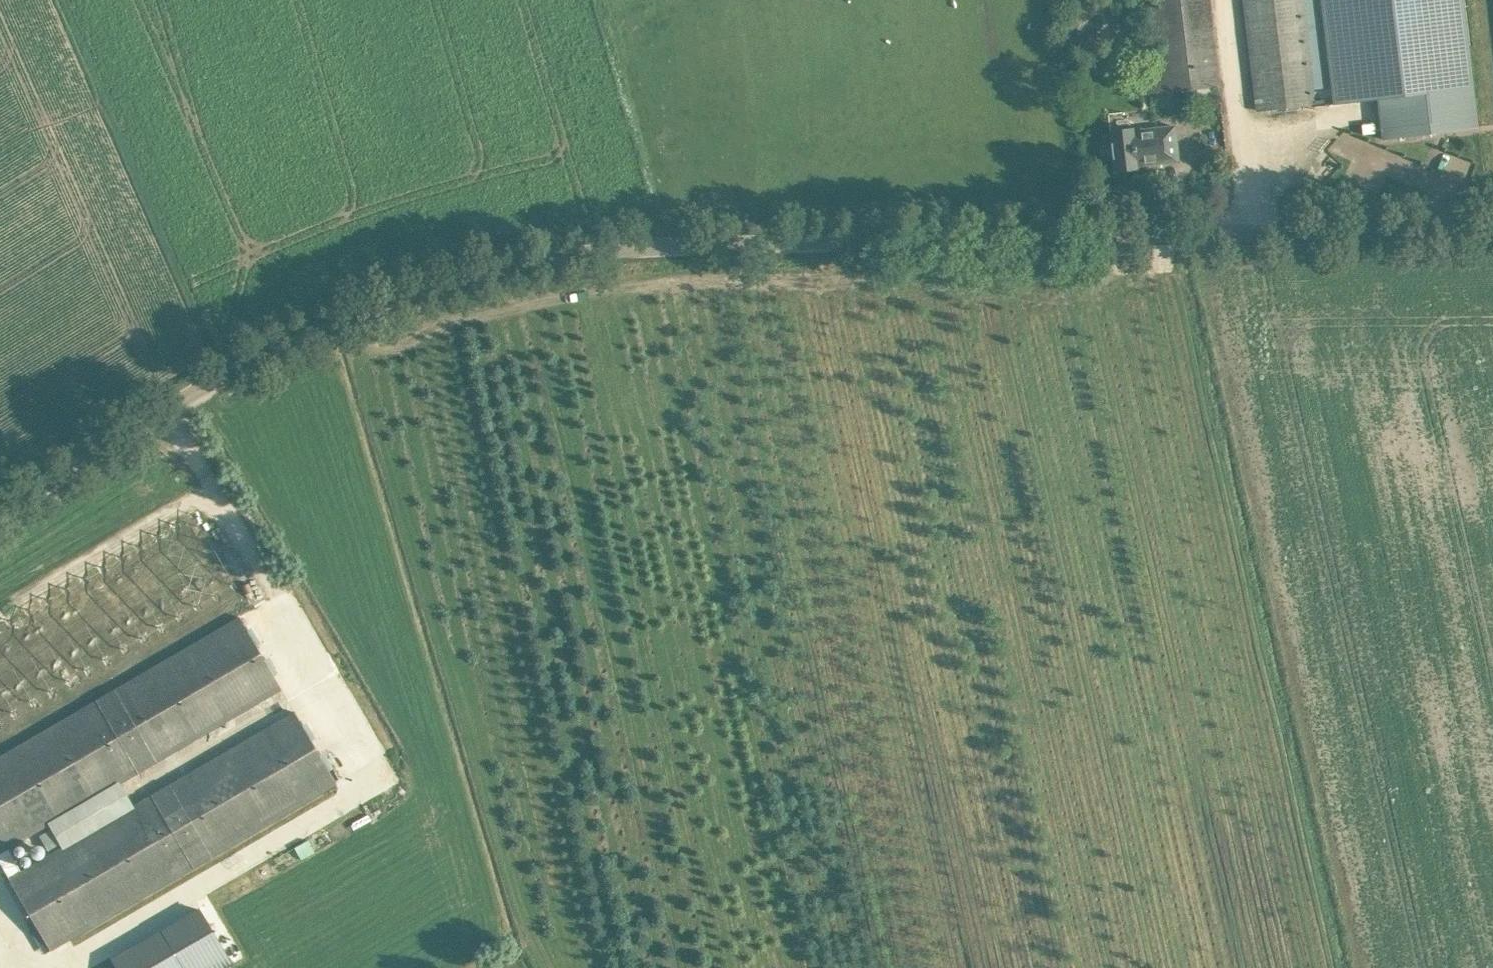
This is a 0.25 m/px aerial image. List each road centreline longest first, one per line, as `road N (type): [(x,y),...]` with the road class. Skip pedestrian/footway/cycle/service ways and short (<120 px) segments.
road 1 (unclassified): [(0,503),(145,415),(412,280),(728,234),(1492,230)]

